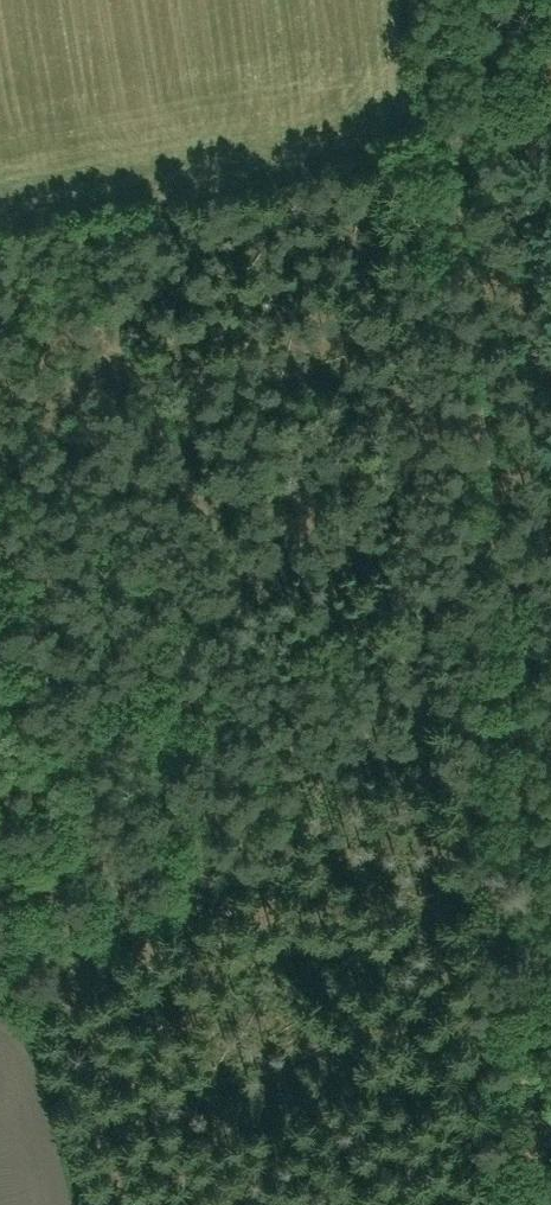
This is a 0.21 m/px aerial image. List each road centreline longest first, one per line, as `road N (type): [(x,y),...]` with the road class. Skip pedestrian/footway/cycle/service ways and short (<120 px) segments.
road 1 (track): [(221,1204),(441,942),(437,830),(415,689),(393,637),(356,614),(220,572),(173,460),(88,302),(57,284),(0,294)]
road 2 (track): [(534,1204),(510,750),(442,177),(445,146),(550,113)]

